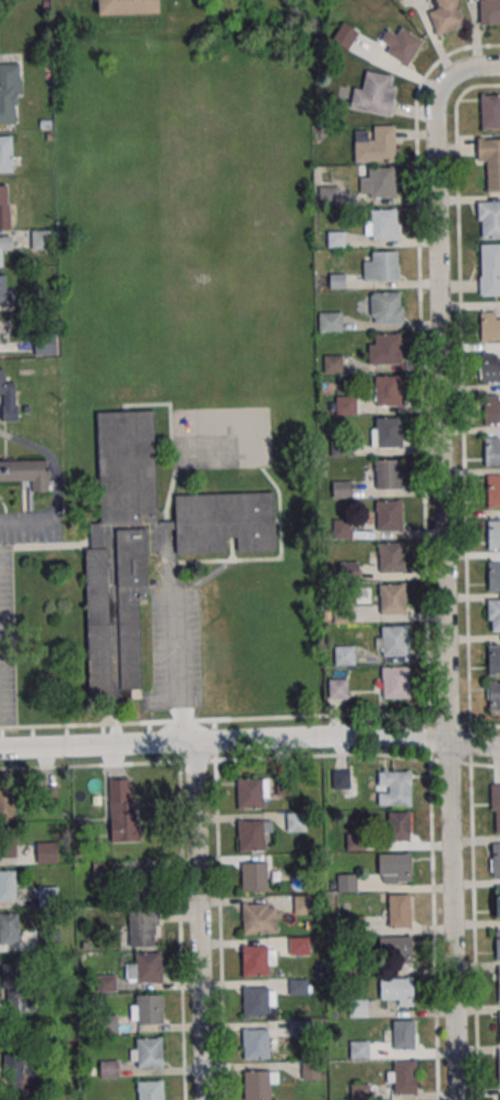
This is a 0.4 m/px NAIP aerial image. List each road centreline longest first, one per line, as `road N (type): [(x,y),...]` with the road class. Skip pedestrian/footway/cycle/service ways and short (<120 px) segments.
road 1 (residential): [(456,1099),(434,121),(452,75),(499,65)]
road 2 (residential): [(0,749),(328,734),(499,745)]
road 3 (residential): [(204,1099),(194,742)]

